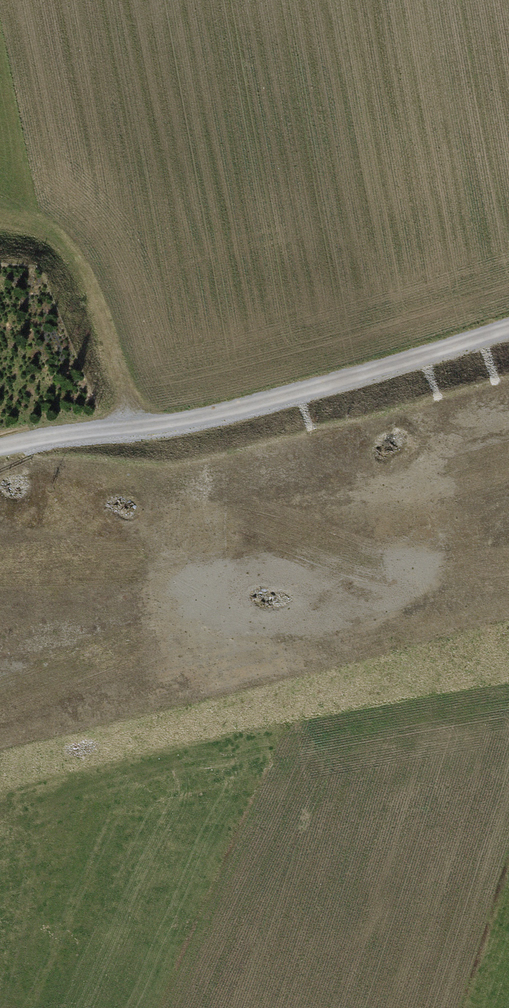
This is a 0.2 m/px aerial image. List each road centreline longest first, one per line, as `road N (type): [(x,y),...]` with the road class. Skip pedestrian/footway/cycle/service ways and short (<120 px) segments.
road 1 (motorway): [(0,678),(508,547)]
road 2 (track): [(0,447),(221,411),(508,322)]
road 3 (motorway): [(508,444),(0,574)]

